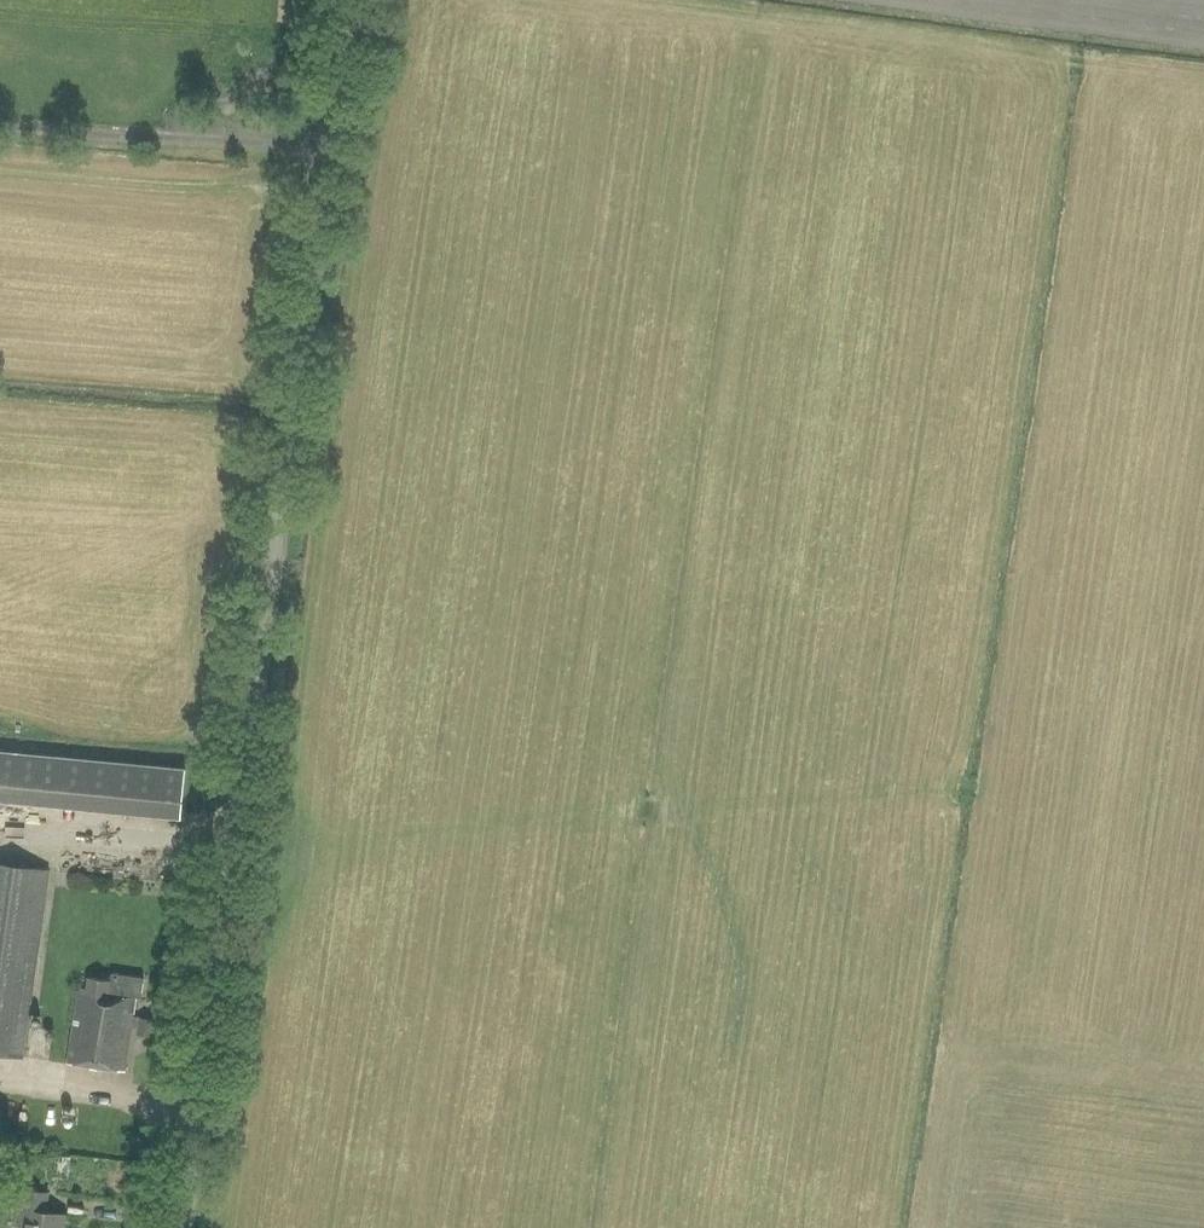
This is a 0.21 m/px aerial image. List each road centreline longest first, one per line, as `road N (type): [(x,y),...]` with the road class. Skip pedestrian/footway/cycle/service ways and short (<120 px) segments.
road 1 (unclassified): [(196,1227),(332,148),(367,0)]
road 2 (track): [(332,148),(0,125)]

